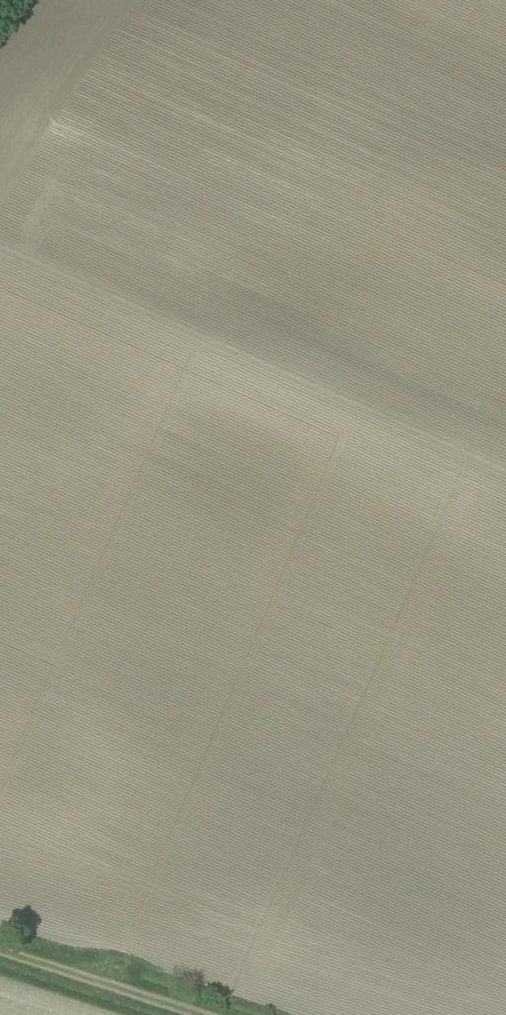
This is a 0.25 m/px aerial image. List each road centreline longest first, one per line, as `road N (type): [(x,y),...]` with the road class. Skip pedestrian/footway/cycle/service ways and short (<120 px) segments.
road 1 (track): [(199,1014),(0,950)]

